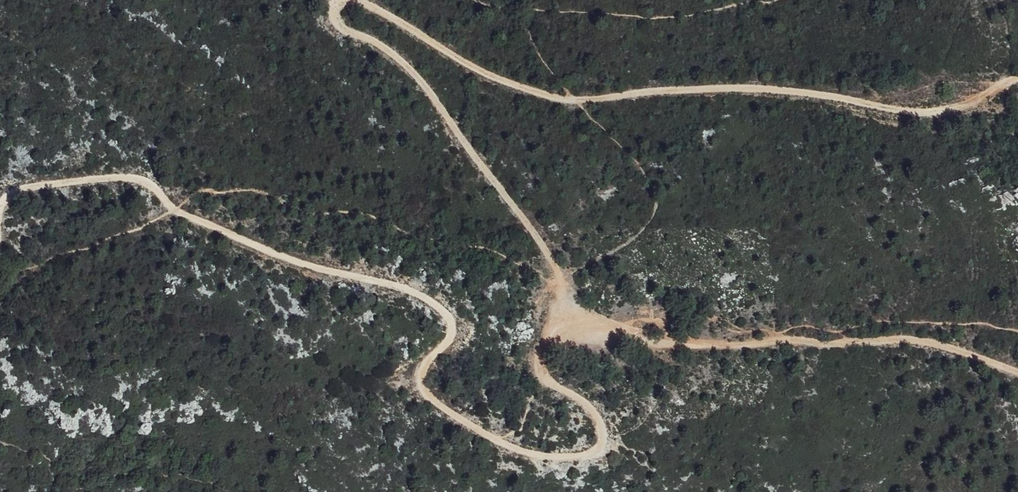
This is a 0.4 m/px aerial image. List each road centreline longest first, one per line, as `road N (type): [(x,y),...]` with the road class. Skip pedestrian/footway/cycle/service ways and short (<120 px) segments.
road 1 (track): [(0,301),(19,269),(2,231),(9,192),(114,177),(158,185),(166,206),(272,251),(426,293),(454,315),(457,340),(431,363),(426,388),(531,451),(571,459),(610,446),(605,418),(545,365),(548,339),(583,317),(687,346),(908,338),(1017,371)]
road 2 (track): [(1017,82),(928,114),(764,90),(570,102),(486,72),(364,0)]
road 3 (track): [(348,0),(337,6),(348,28),(383,37),(427,79),(502,181),(583,317)]

